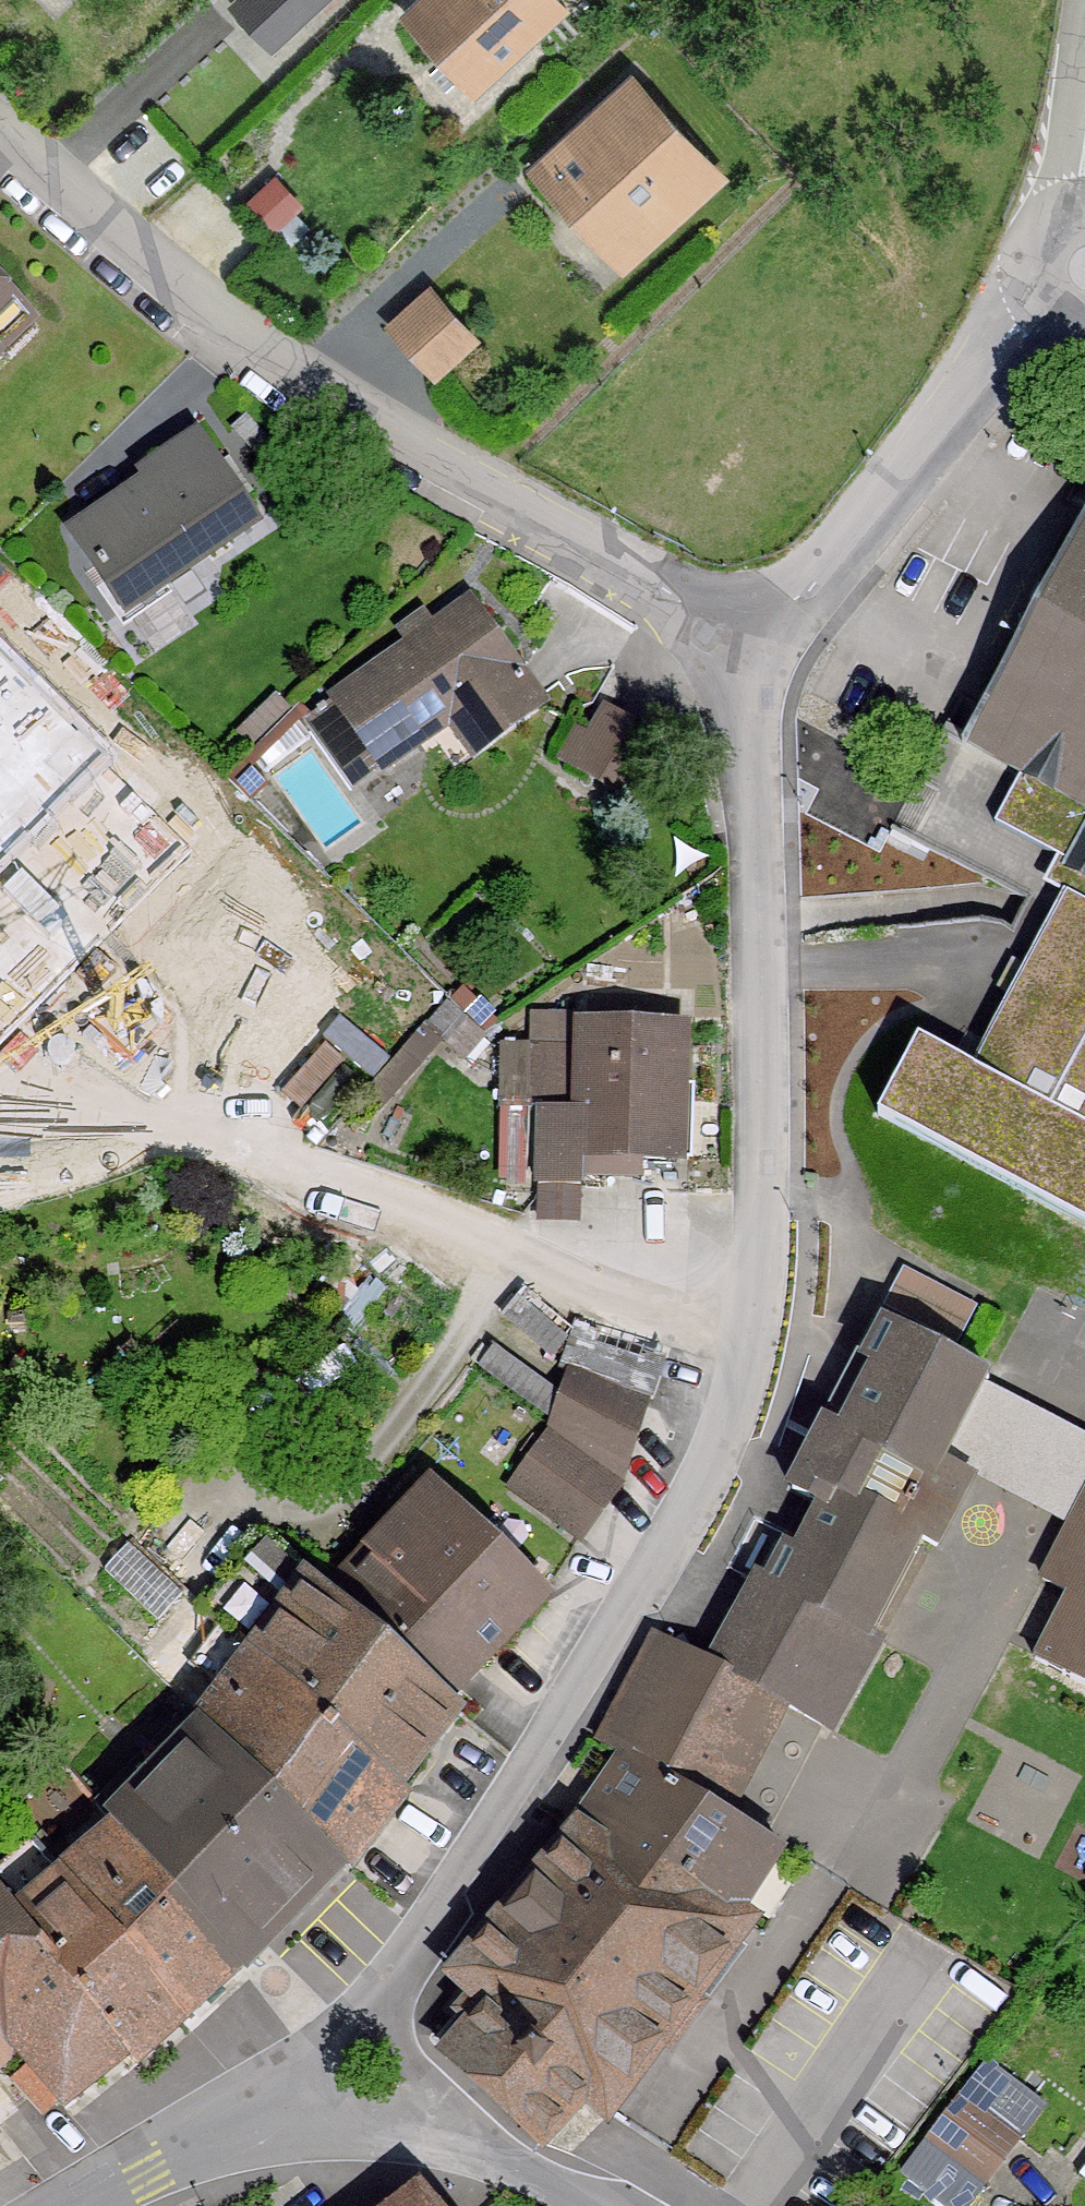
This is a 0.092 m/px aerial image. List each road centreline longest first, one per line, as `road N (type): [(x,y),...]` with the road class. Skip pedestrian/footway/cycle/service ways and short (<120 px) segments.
road 1 (residential): [(223,2132),(320,2065),(395,1992),(643,1602),(767,1310),(750,631)]
road 2 (residential): [(750,631),(225,335),(0,114)]
road 3 (residential): [(750,631),(1054,321)]
road 4 (residential): [(611,2205),(541,2161),(402,2118),(223,2132)]
road 5 (residential): [(223,2132),(82,2205)]
road 6 (residential): [(1084,208),(1054,225),(1036,263),(1036,284),(1054,321)]

